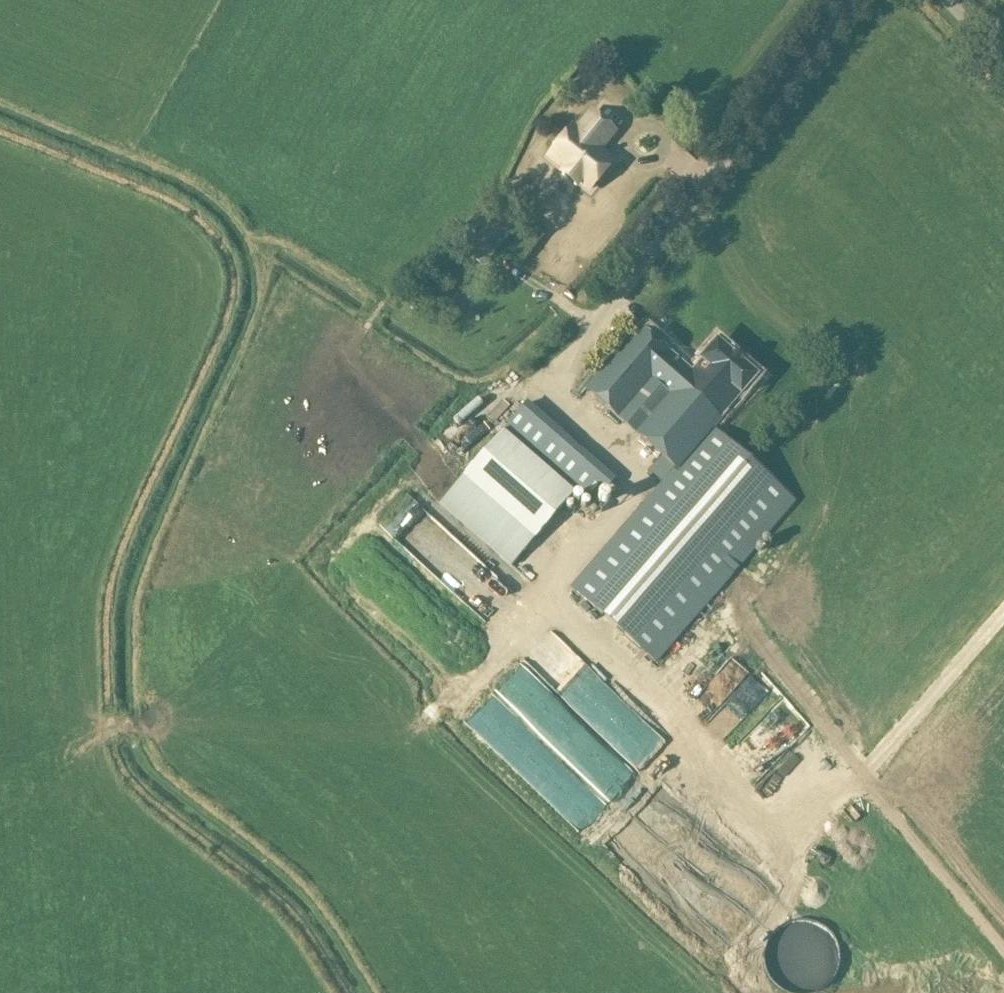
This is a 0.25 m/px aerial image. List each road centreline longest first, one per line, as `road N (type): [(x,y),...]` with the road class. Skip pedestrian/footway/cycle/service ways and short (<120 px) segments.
road 1 (unclassified): [(612,286),(844,0)]

